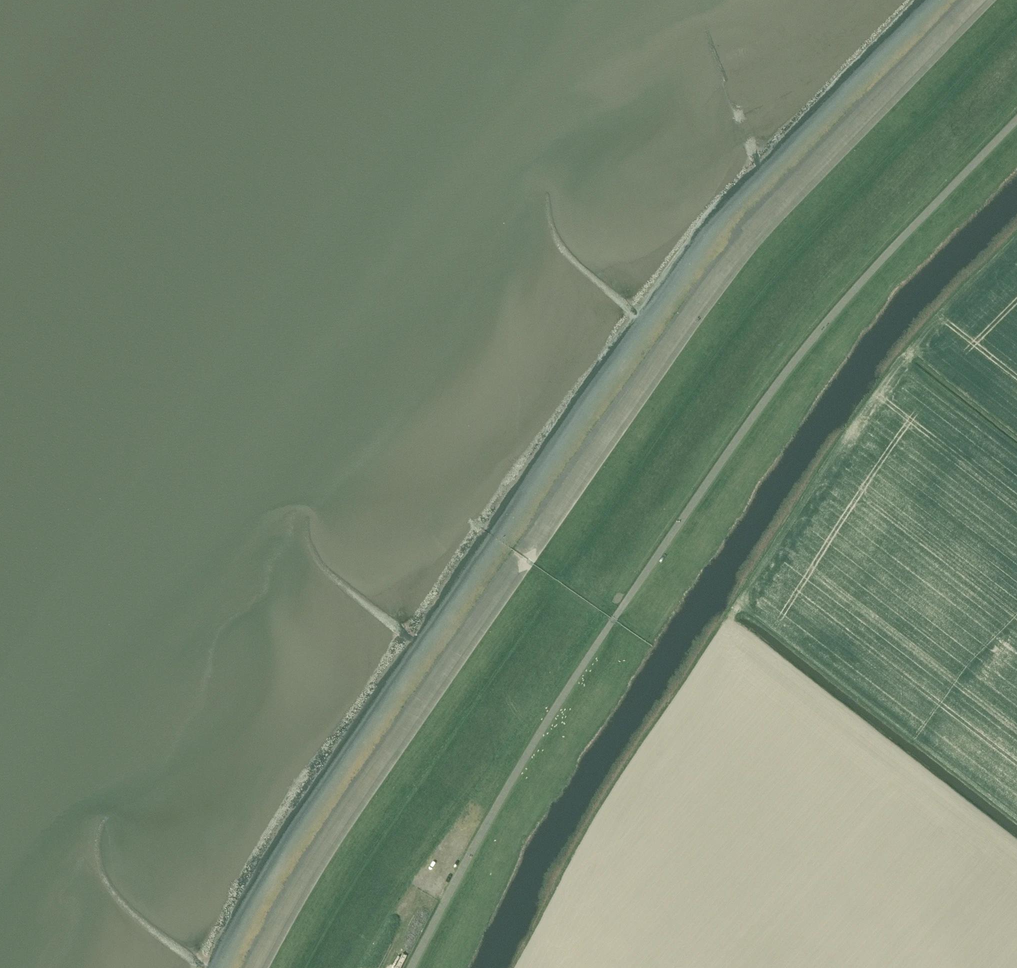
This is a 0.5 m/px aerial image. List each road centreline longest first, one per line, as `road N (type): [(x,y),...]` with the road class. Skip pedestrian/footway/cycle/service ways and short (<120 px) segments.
road 1 (unclassified): [(418,967),(532,754),(752,421),(886,256),(1016,120)]

